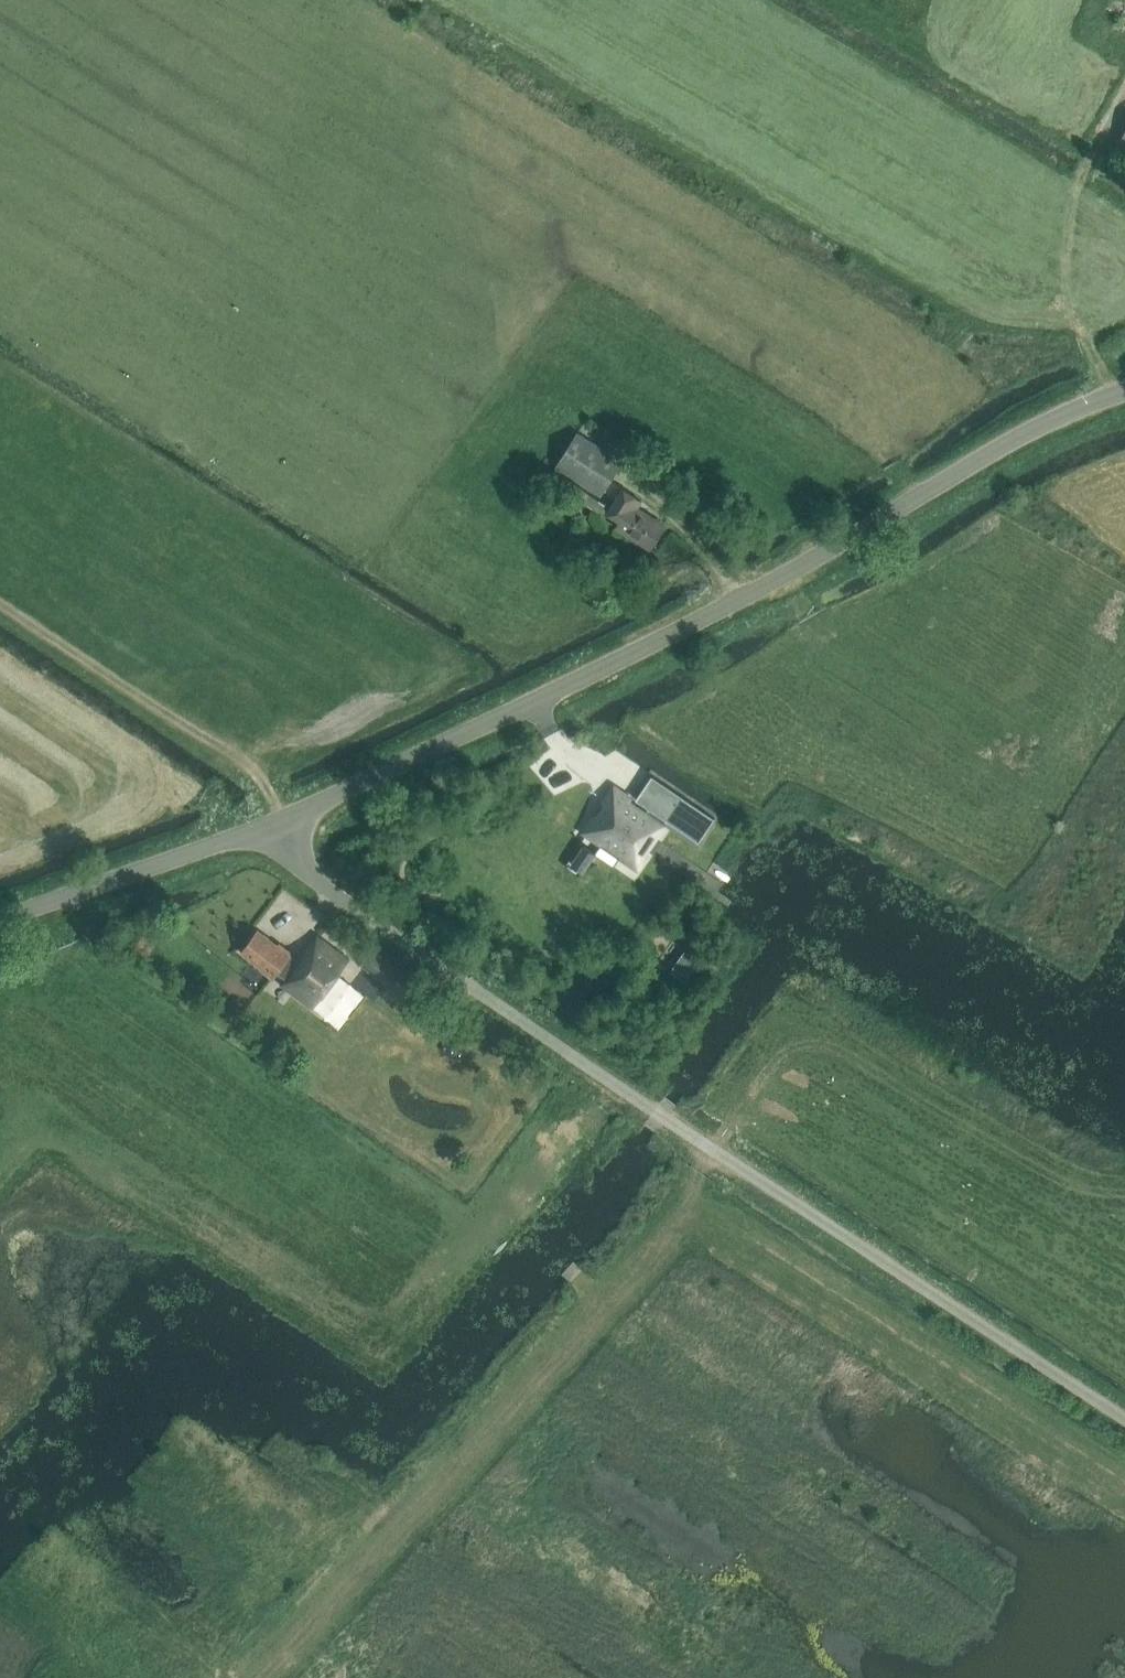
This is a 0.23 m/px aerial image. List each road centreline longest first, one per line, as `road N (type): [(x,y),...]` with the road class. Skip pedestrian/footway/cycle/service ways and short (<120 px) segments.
road 1 (unclassified): [(1124,1420),(711,1151),(303,866),(277,824)]
road 2 (unclassified): [(277,824),(762,586),(1077,405),(1124,392)]
road 3 (track): [(268,1677),(660,1249),(711,1151)]
road 4 (unclassified): [(0,923),(277,824)]

